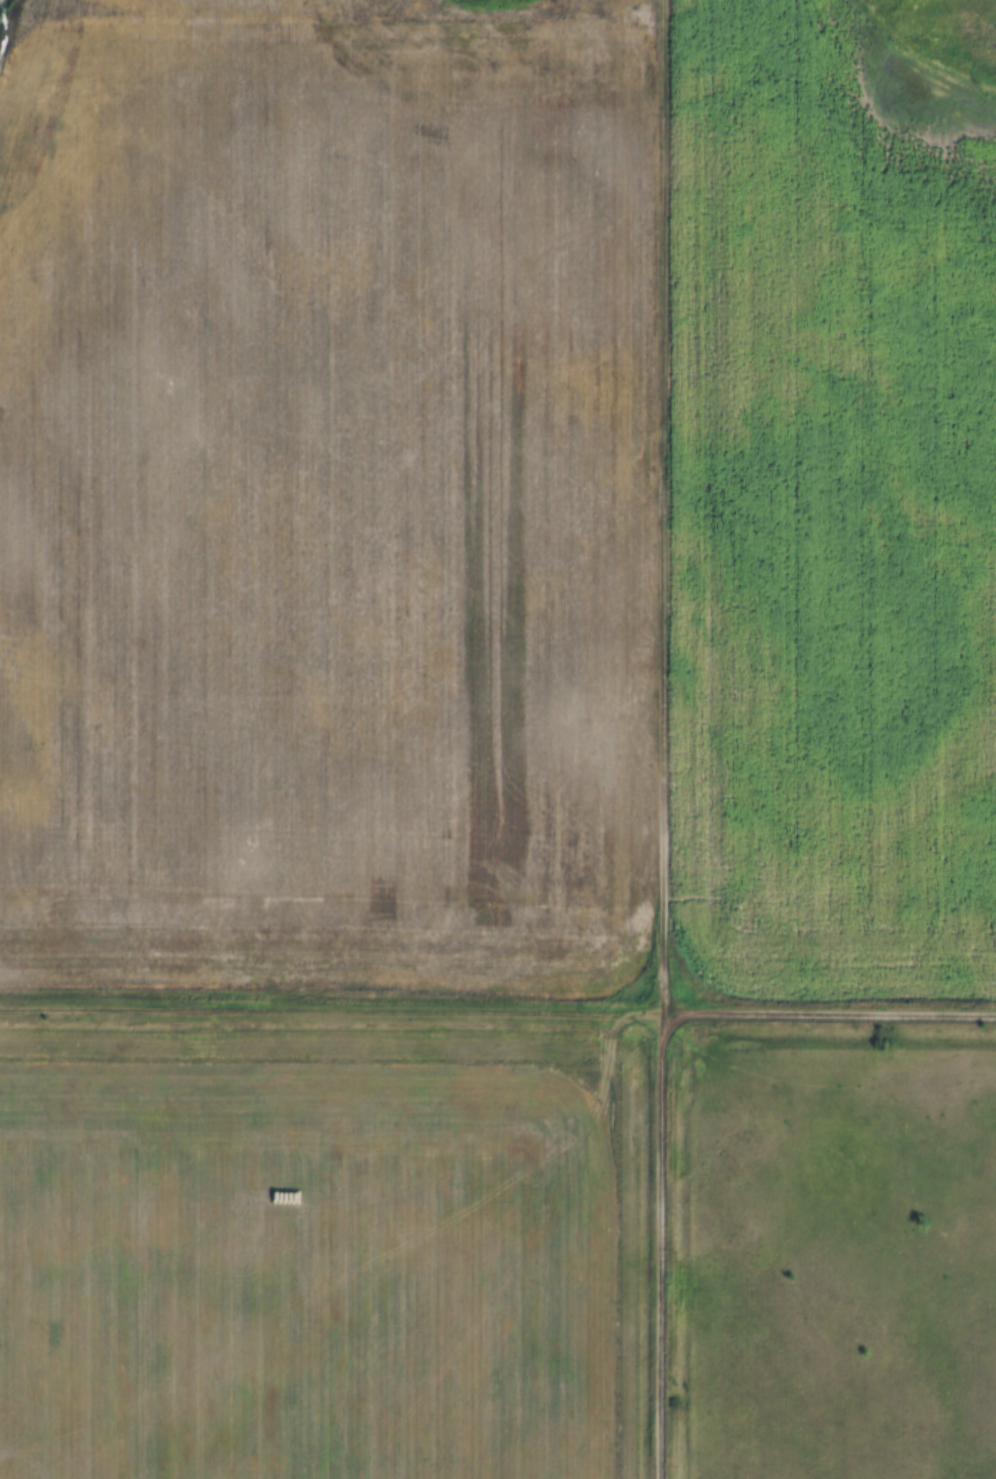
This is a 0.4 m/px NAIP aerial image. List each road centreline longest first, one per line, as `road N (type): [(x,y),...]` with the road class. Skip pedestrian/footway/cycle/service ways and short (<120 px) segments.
road 1 (track): [(662,1478),(665,0)]
road 2 (track): [(995,1015),(0,1006)]

